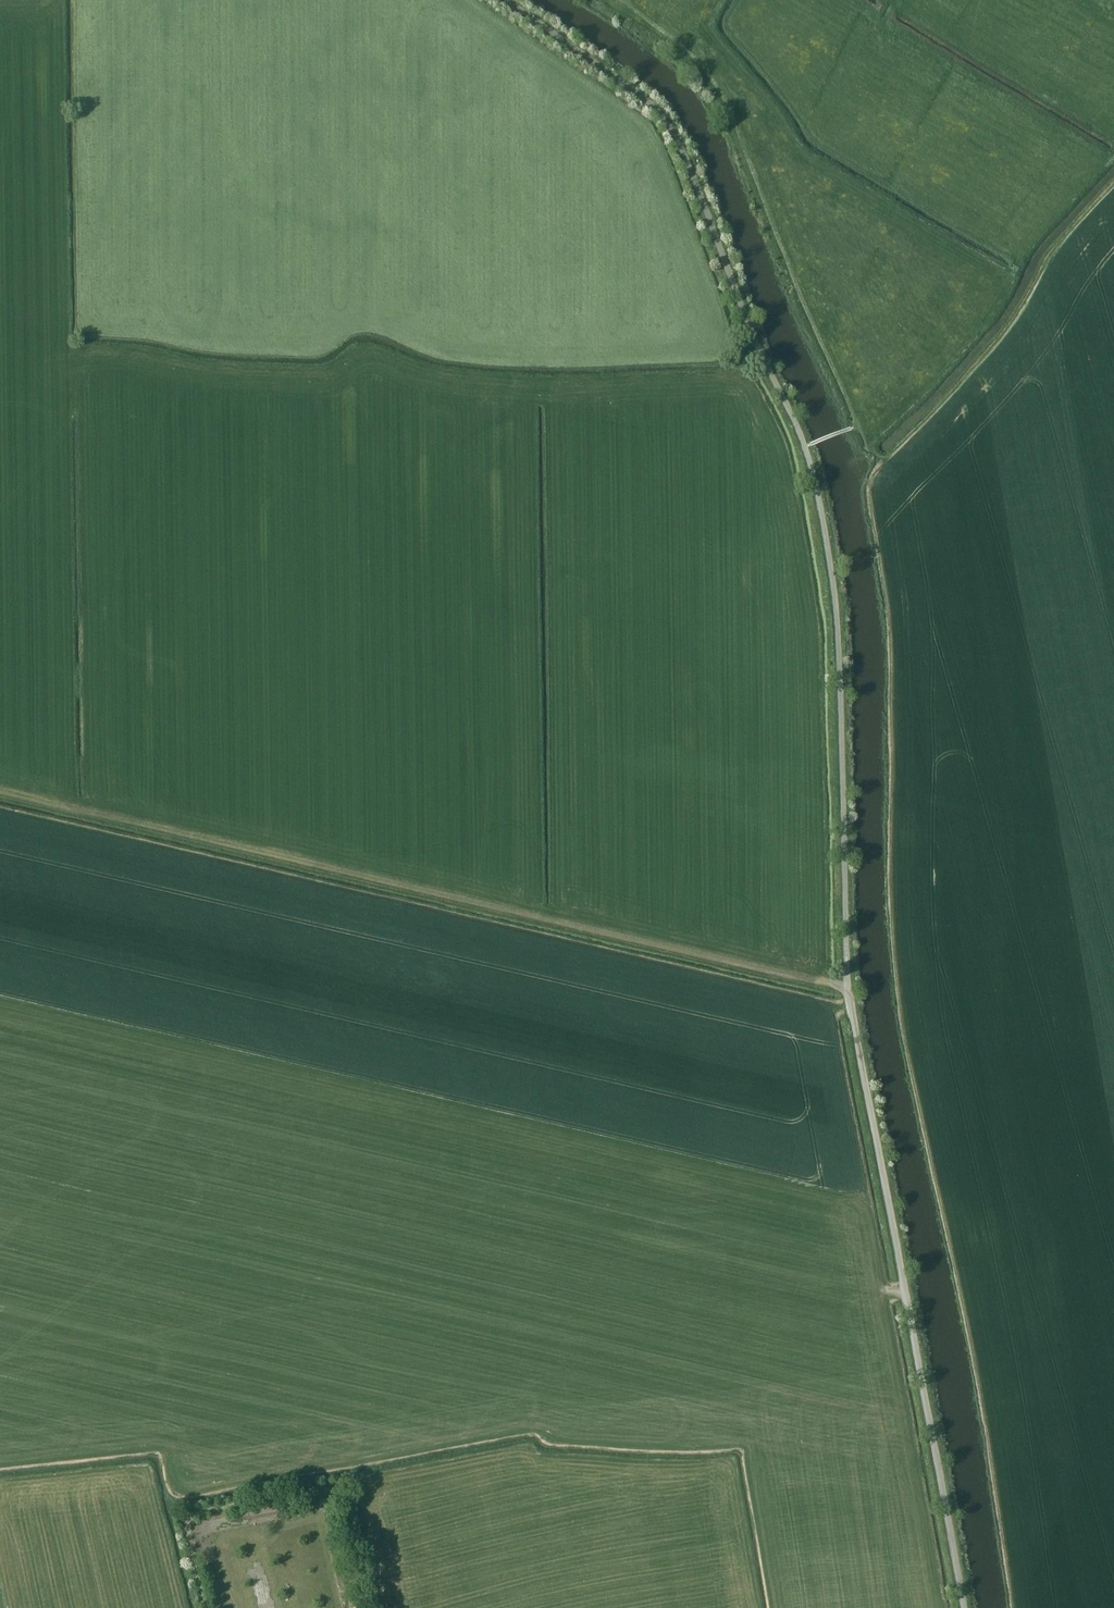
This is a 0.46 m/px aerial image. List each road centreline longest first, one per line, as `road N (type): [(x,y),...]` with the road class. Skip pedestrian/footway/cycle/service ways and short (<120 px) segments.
road 1 (track): [(863,432),(727,102),(670,32),(626,0)]
road 2 (track): [(863,432),(878,468),(988,352),(1054,253),(1113,187)]

